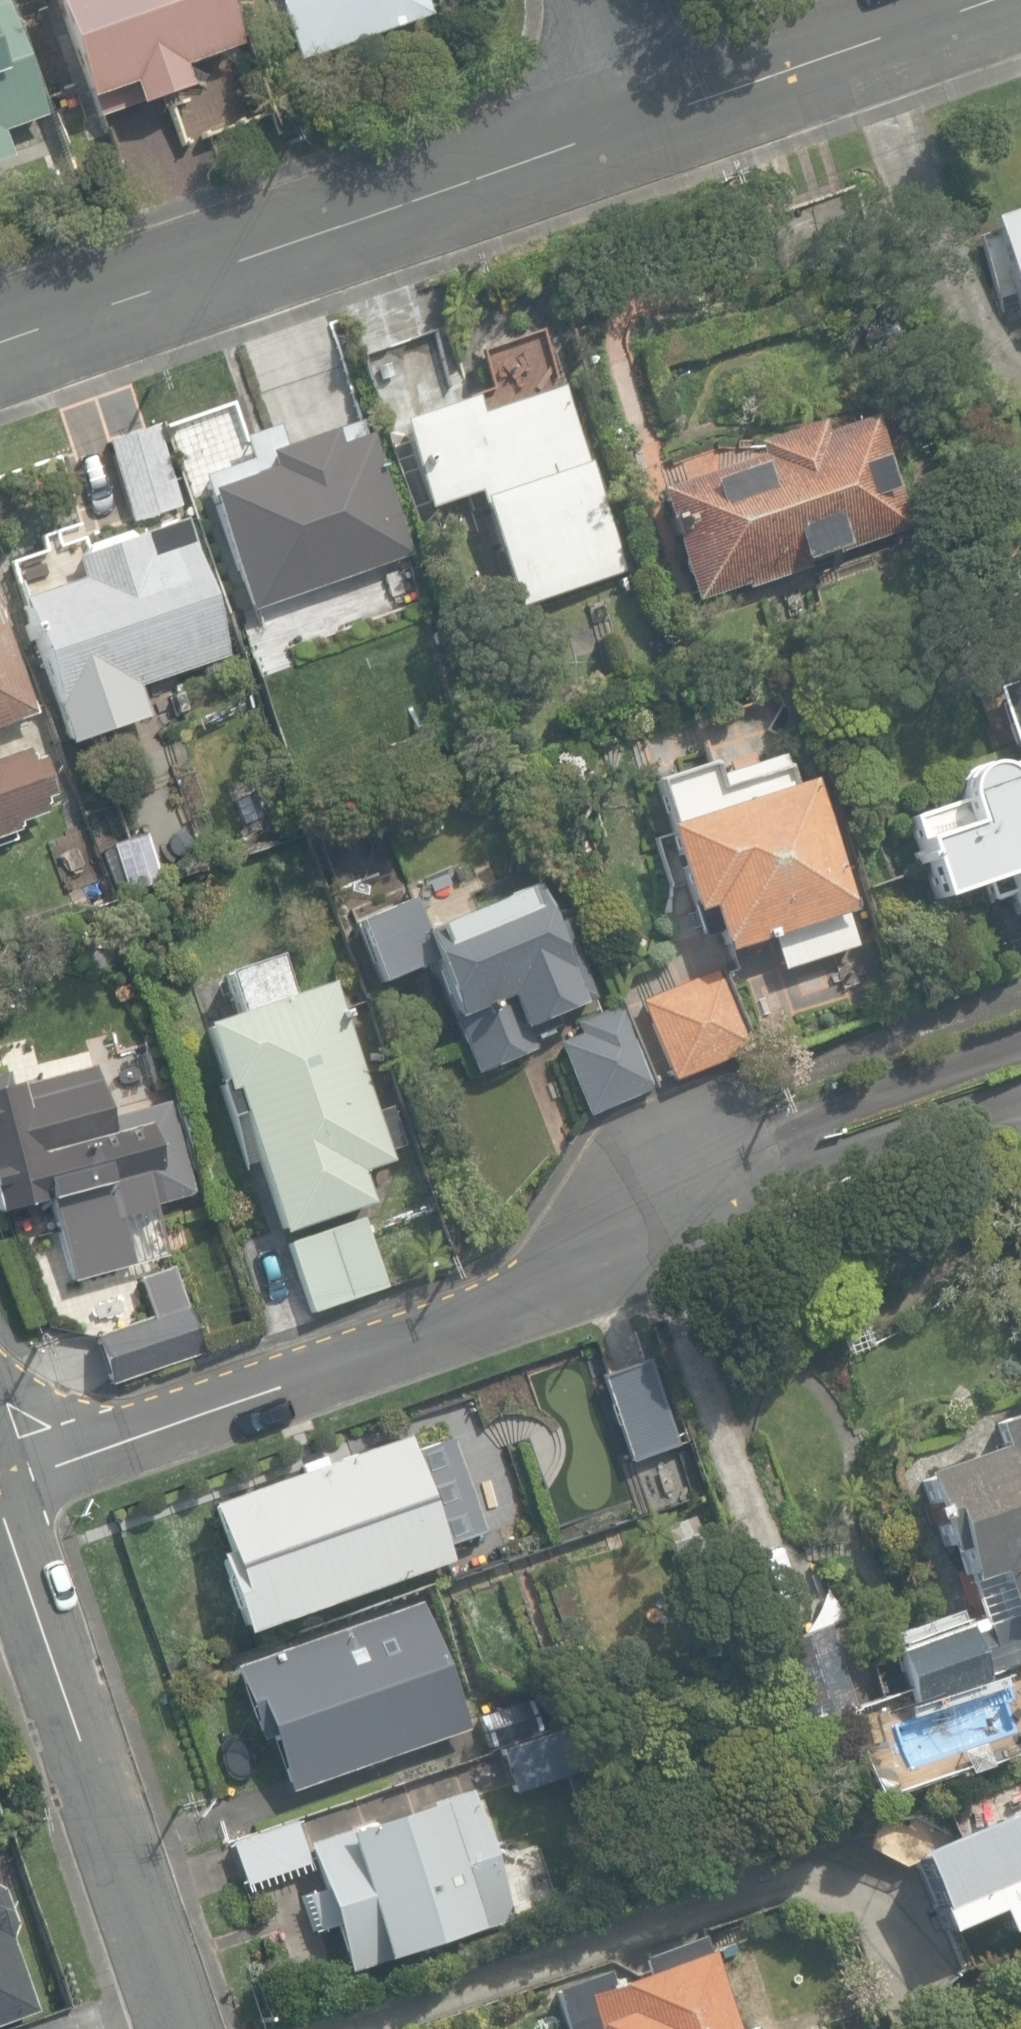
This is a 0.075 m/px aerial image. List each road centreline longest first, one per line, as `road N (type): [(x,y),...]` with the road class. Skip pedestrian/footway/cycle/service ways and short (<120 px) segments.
road 1 (residential): [(9,1472),(443,1335),(619,1238),(697,1176),(808,1116)]
road 2 (residential): [(666,129),(0,356)]
road 3 (residential): [(9,1472),(189,2028)]
road 4 (residential): [(1020,8),(666,129)]
road 5 (residential): [(666,129),(618,0)]

